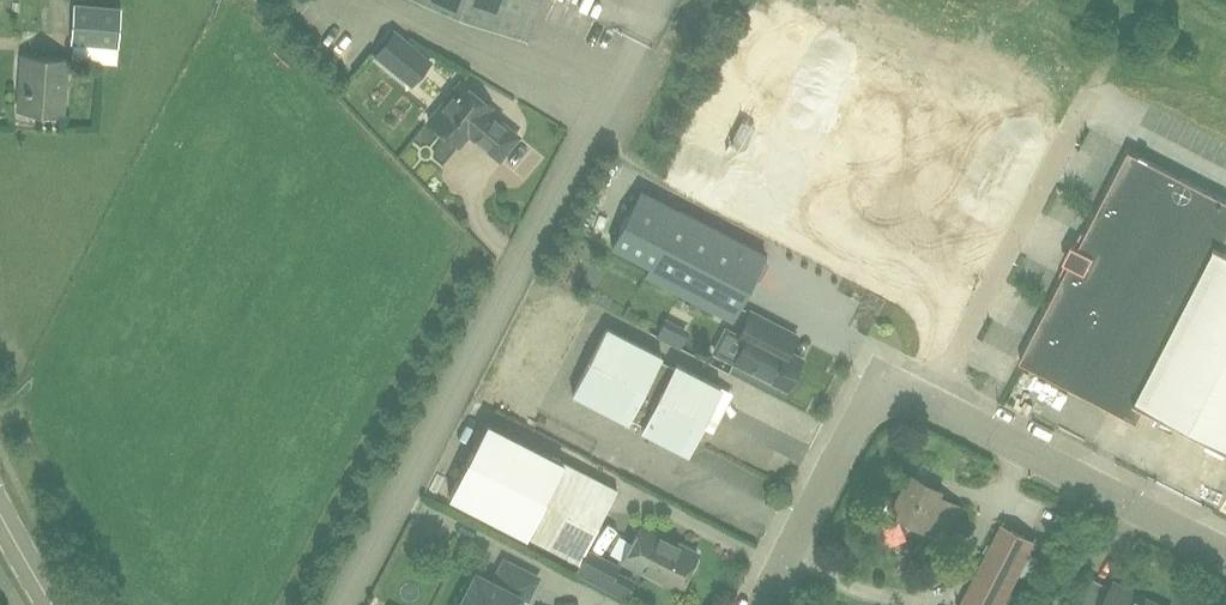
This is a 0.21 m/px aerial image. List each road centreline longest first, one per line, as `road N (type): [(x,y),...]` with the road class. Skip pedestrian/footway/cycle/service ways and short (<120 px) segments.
road 1 (unclassified): [(926,405),(1091,89)]
road 2 (unclassified): [(1225,558),(926,405)]
road 3 (unclassified): [(926,405),(878,381),(763,604)]

